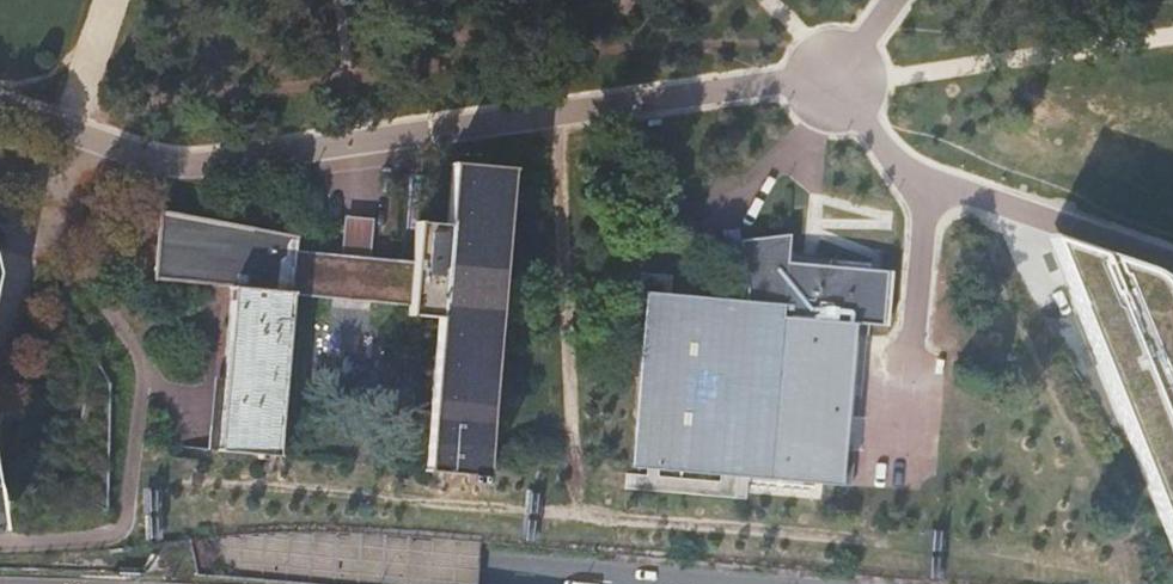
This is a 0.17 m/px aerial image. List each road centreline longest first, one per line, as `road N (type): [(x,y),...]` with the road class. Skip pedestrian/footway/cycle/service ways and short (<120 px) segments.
road 1 (motorway): [(621,583),(320,556),(193,563),(121,583)]

